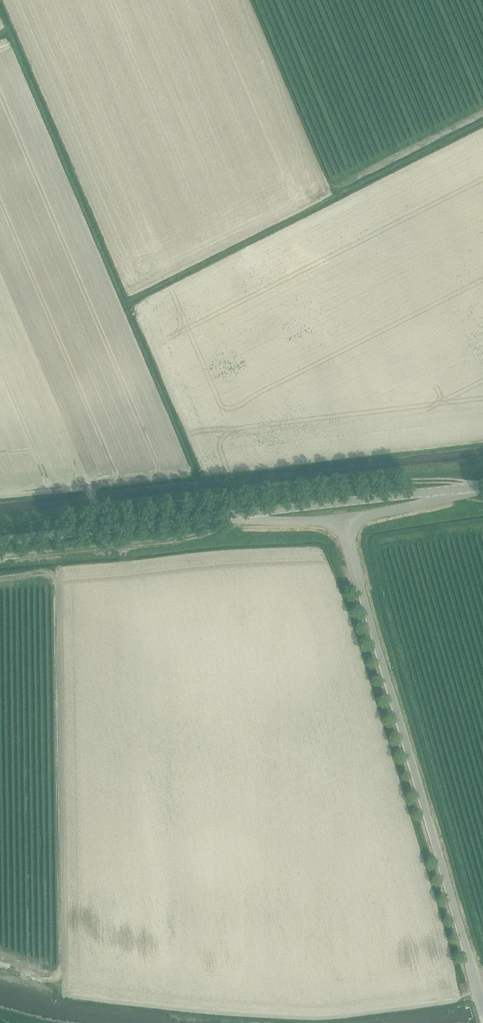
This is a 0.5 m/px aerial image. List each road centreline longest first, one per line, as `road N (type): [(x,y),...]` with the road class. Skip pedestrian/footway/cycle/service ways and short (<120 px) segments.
road 1 (unclassified): [(482,1006),(343,523)]
road 2 (track): [(462,488),(340,483),(69,514),(0,532)]
road 3 (track): [(244,514),(226,527),(166,542),(0,559)]
road 4 (tertiary): [(244,514),(0,540)]
road 5 (tertiary): [(244,514),(462,488)]
road 6 (unclassified): [(343,523),(457,496),(462,488)]

